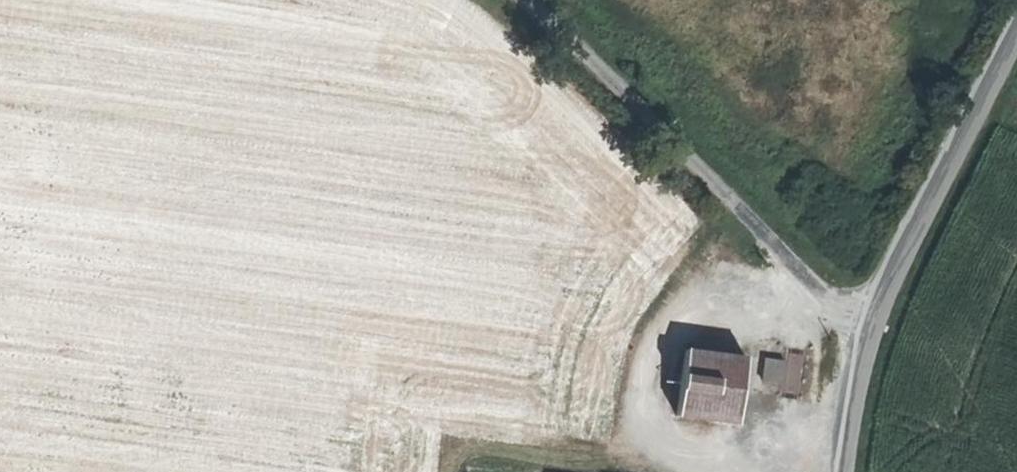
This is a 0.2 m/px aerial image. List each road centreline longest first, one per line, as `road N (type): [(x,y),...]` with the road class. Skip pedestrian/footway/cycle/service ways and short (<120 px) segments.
road 1 (unclassified): [(529,0),(587,45),(867,338)]
road 2 (tertiary): [(867,338),(898,257),(1016,26)]
road 3 (tertiary): [(839,471),(867,338)]

